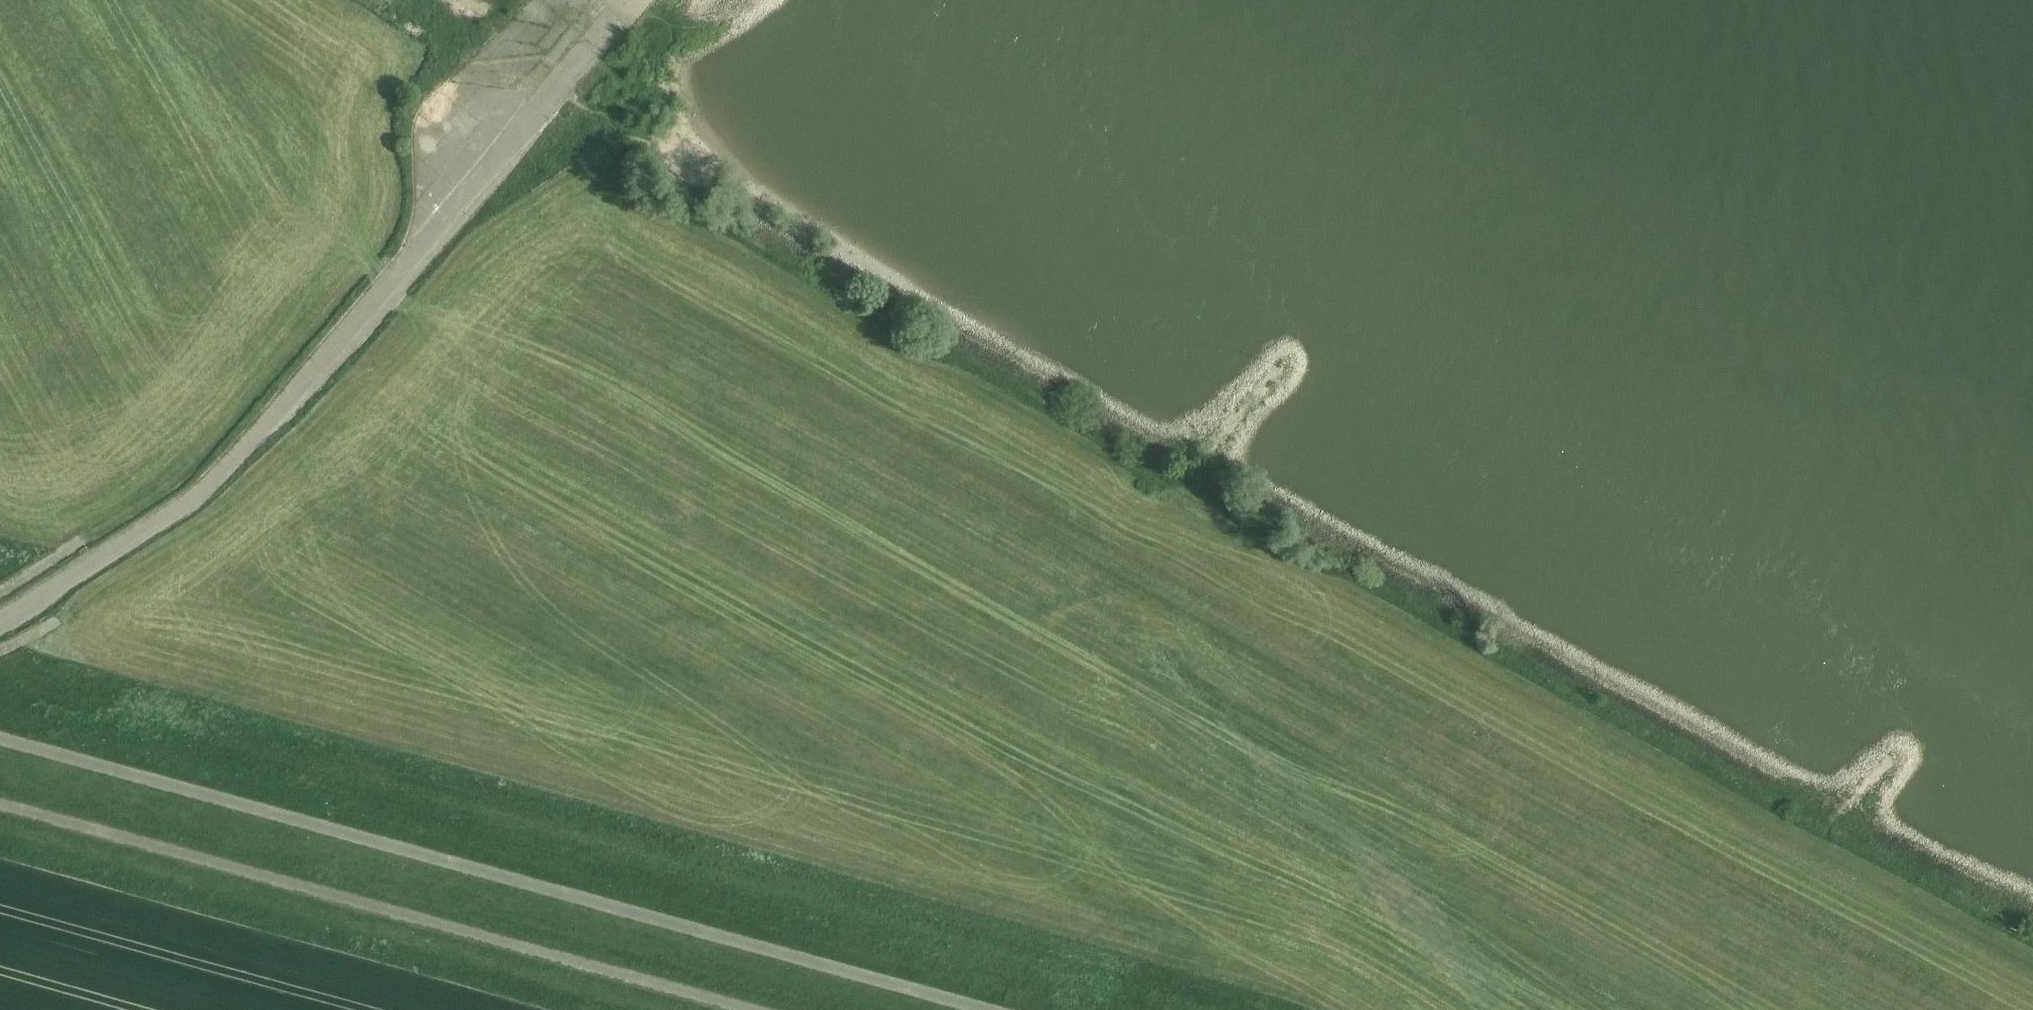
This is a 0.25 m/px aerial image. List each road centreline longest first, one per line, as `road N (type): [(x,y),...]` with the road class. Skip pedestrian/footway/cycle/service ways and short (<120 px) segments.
road 1 (track): [(765,1009),(0,805)]

